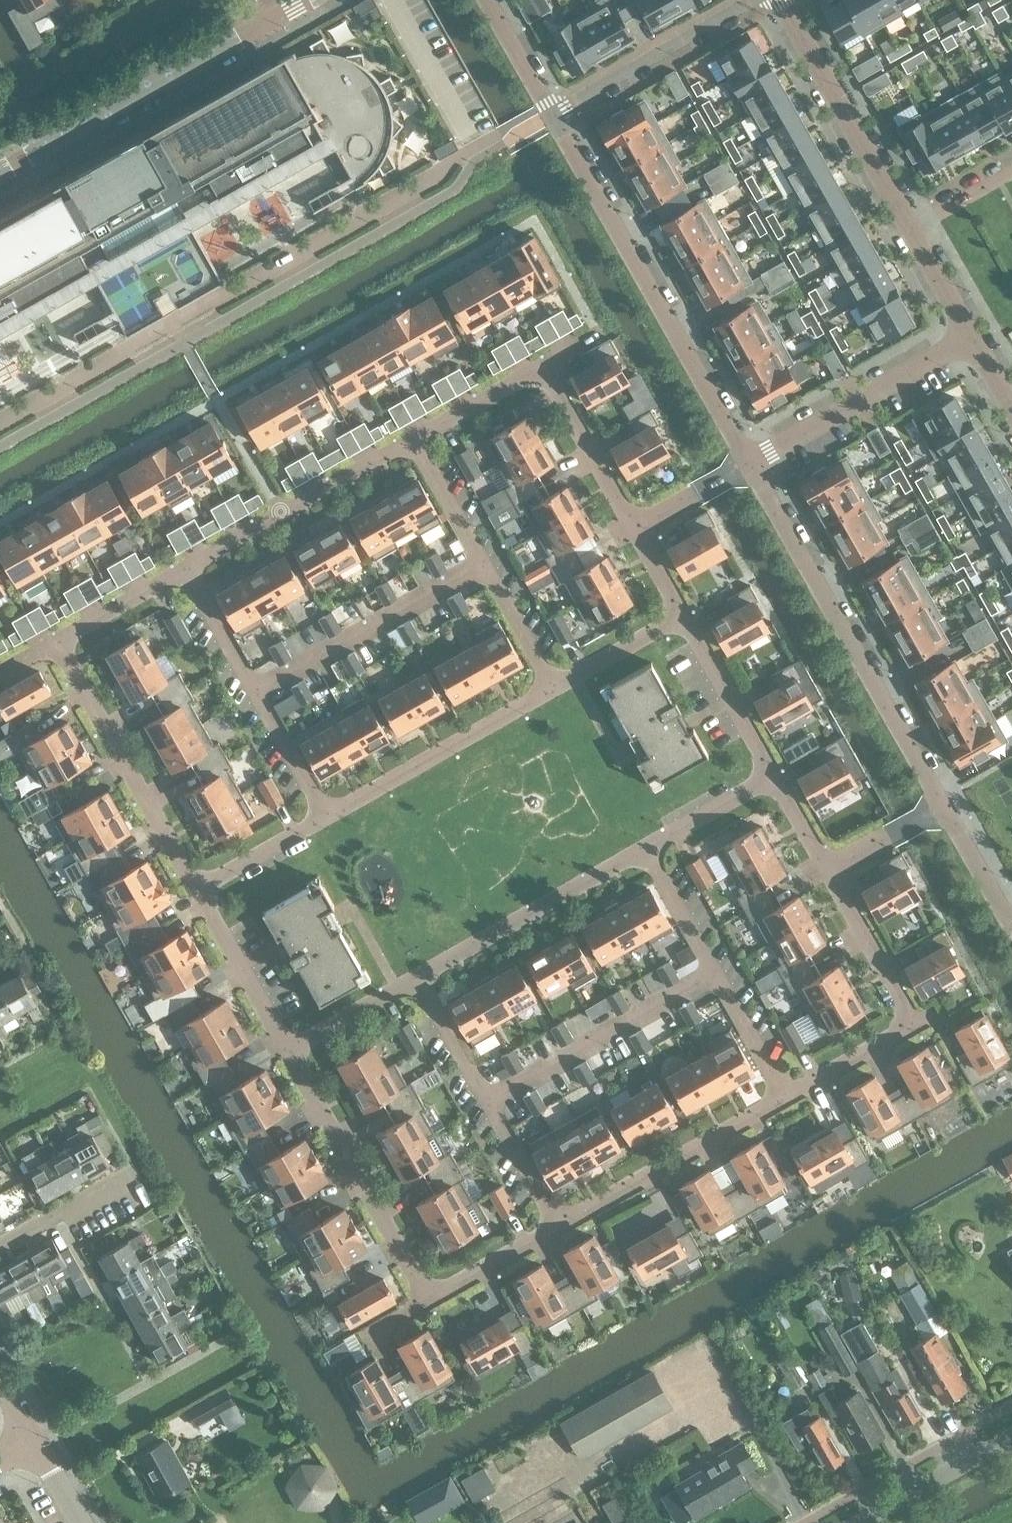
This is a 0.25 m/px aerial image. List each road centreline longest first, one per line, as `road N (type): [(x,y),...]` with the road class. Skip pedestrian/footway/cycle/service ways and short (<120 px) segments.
road 1 (residential): [(556,113),(752,464)]
road 2 (residential): [(752,464),(945,806)]
road 3 (residential): [(828,873),(911,1025),(787,1096)]
road 4 (unclassified): [(0,174),(273,21)]
road 5 (residential): [(420,978),(559,1231)]
road 6 (residential): [(55,639),(197,885)]
road 7 (residential): [(182,569),(324,814)]
road 8 (residential): [(655,846),(787,1096)]
road 9 (residential): [(415,439),(555,684)]
road 10 (residential): [(289,1052),(432,1289)]
road 11 (residential): [(420,978),(655,846)]
road 12 (residential): [(415,439),(182,569)]
road 13 (residential): [(324,814),(555,684)]
road 14 (residential): [(787,1096),(559,1231)]
road 15 (residential): [(783,0),(907,227)]
road 16 (residential): [(752,464),(971,340)]
road 17 (residential): [(759,0),(556,113)]
road 18 (residential): [(197,885),(289,1052)]
road 19 (residential): [(546,366),(635,530)]
road 20 (residential): [(681,617),(773,778)]
road 21 (unclassified): [(861,1522),(1011,1439)]
road 22 (residential): [(289,1052),(420,978)]
road 23 (residential): [(546,366),(415,439)]
road 24 (residential): [(197,885),(324,814)]
road 25 (residential): [(182,569),(55,639)]
road 26 (residential): [(0,1255),(126,1184)]
road 27 (residential): [(555,684),(681,617)]
road 28 (residential): [(559,1231),(432,1289)]
road 29 (residential): [(655,846),(773,778)]
road 30 (residential): [(945,806),(828,873)]
road 31 (residential): [(635,530),(752,464)]
road 32 (residential): [(945,806),(1011,920)]
road 33 (residential): [(907,227),(971,340)]
road 34 (residential): [(492,0),(556,113)]
road 35 (residential): [(1011,167),(907,227)]

